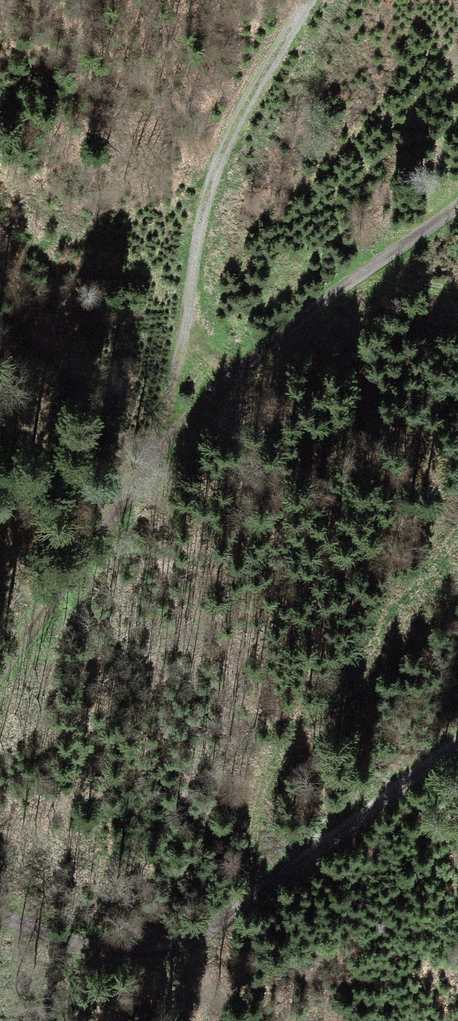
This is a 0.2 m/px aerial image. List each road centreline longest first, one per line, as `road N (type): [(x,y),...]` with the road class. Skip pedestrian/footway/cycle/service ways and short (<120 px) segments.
road 1 (track): [(323,0),(231,137),(164,436),(0,677)]
road 2 (track): [(0,914),(83,945),(173,951),(228,919),(457,740)]
road 3 (track): [(164,436),(457,200)]

